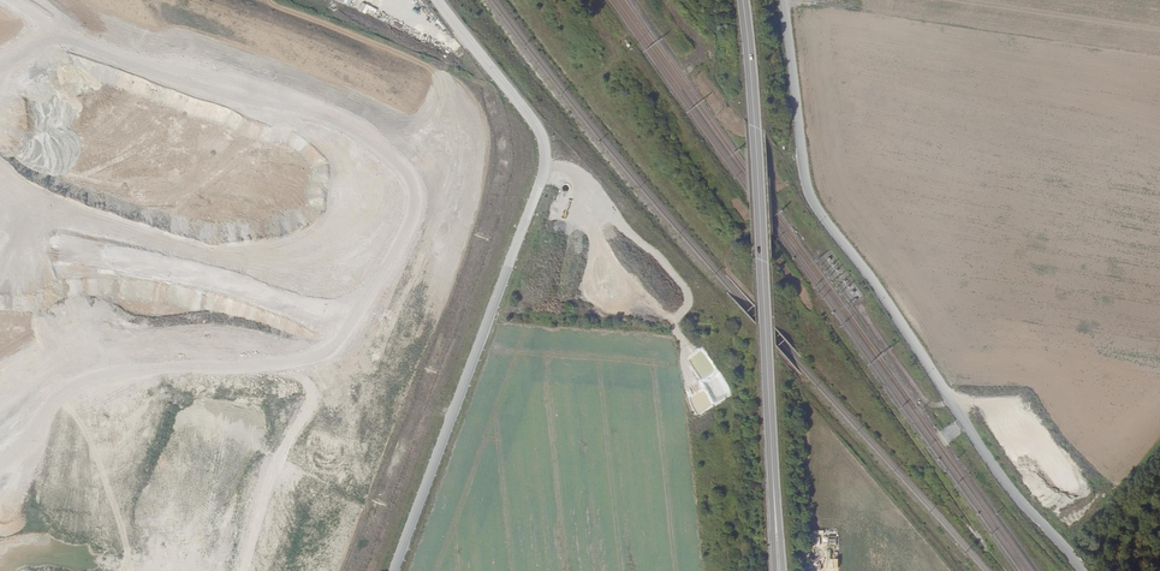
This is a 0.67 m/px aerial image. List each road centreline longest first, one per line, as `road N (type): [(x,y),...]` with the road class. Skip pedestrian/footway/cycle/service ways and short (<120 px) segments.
road 1 (unclassified): [(1081,570),(984,453),(813,200),(781,0)]
road 2 (track): [(394,570),(544,172),(535,122),(439,0)]
road 3 (secondary): [(743,0),(769,403)]
road 4 (secondary): [(784,570),(769,403)]
road 5 (secondary): [(769,403),(774,570)]

